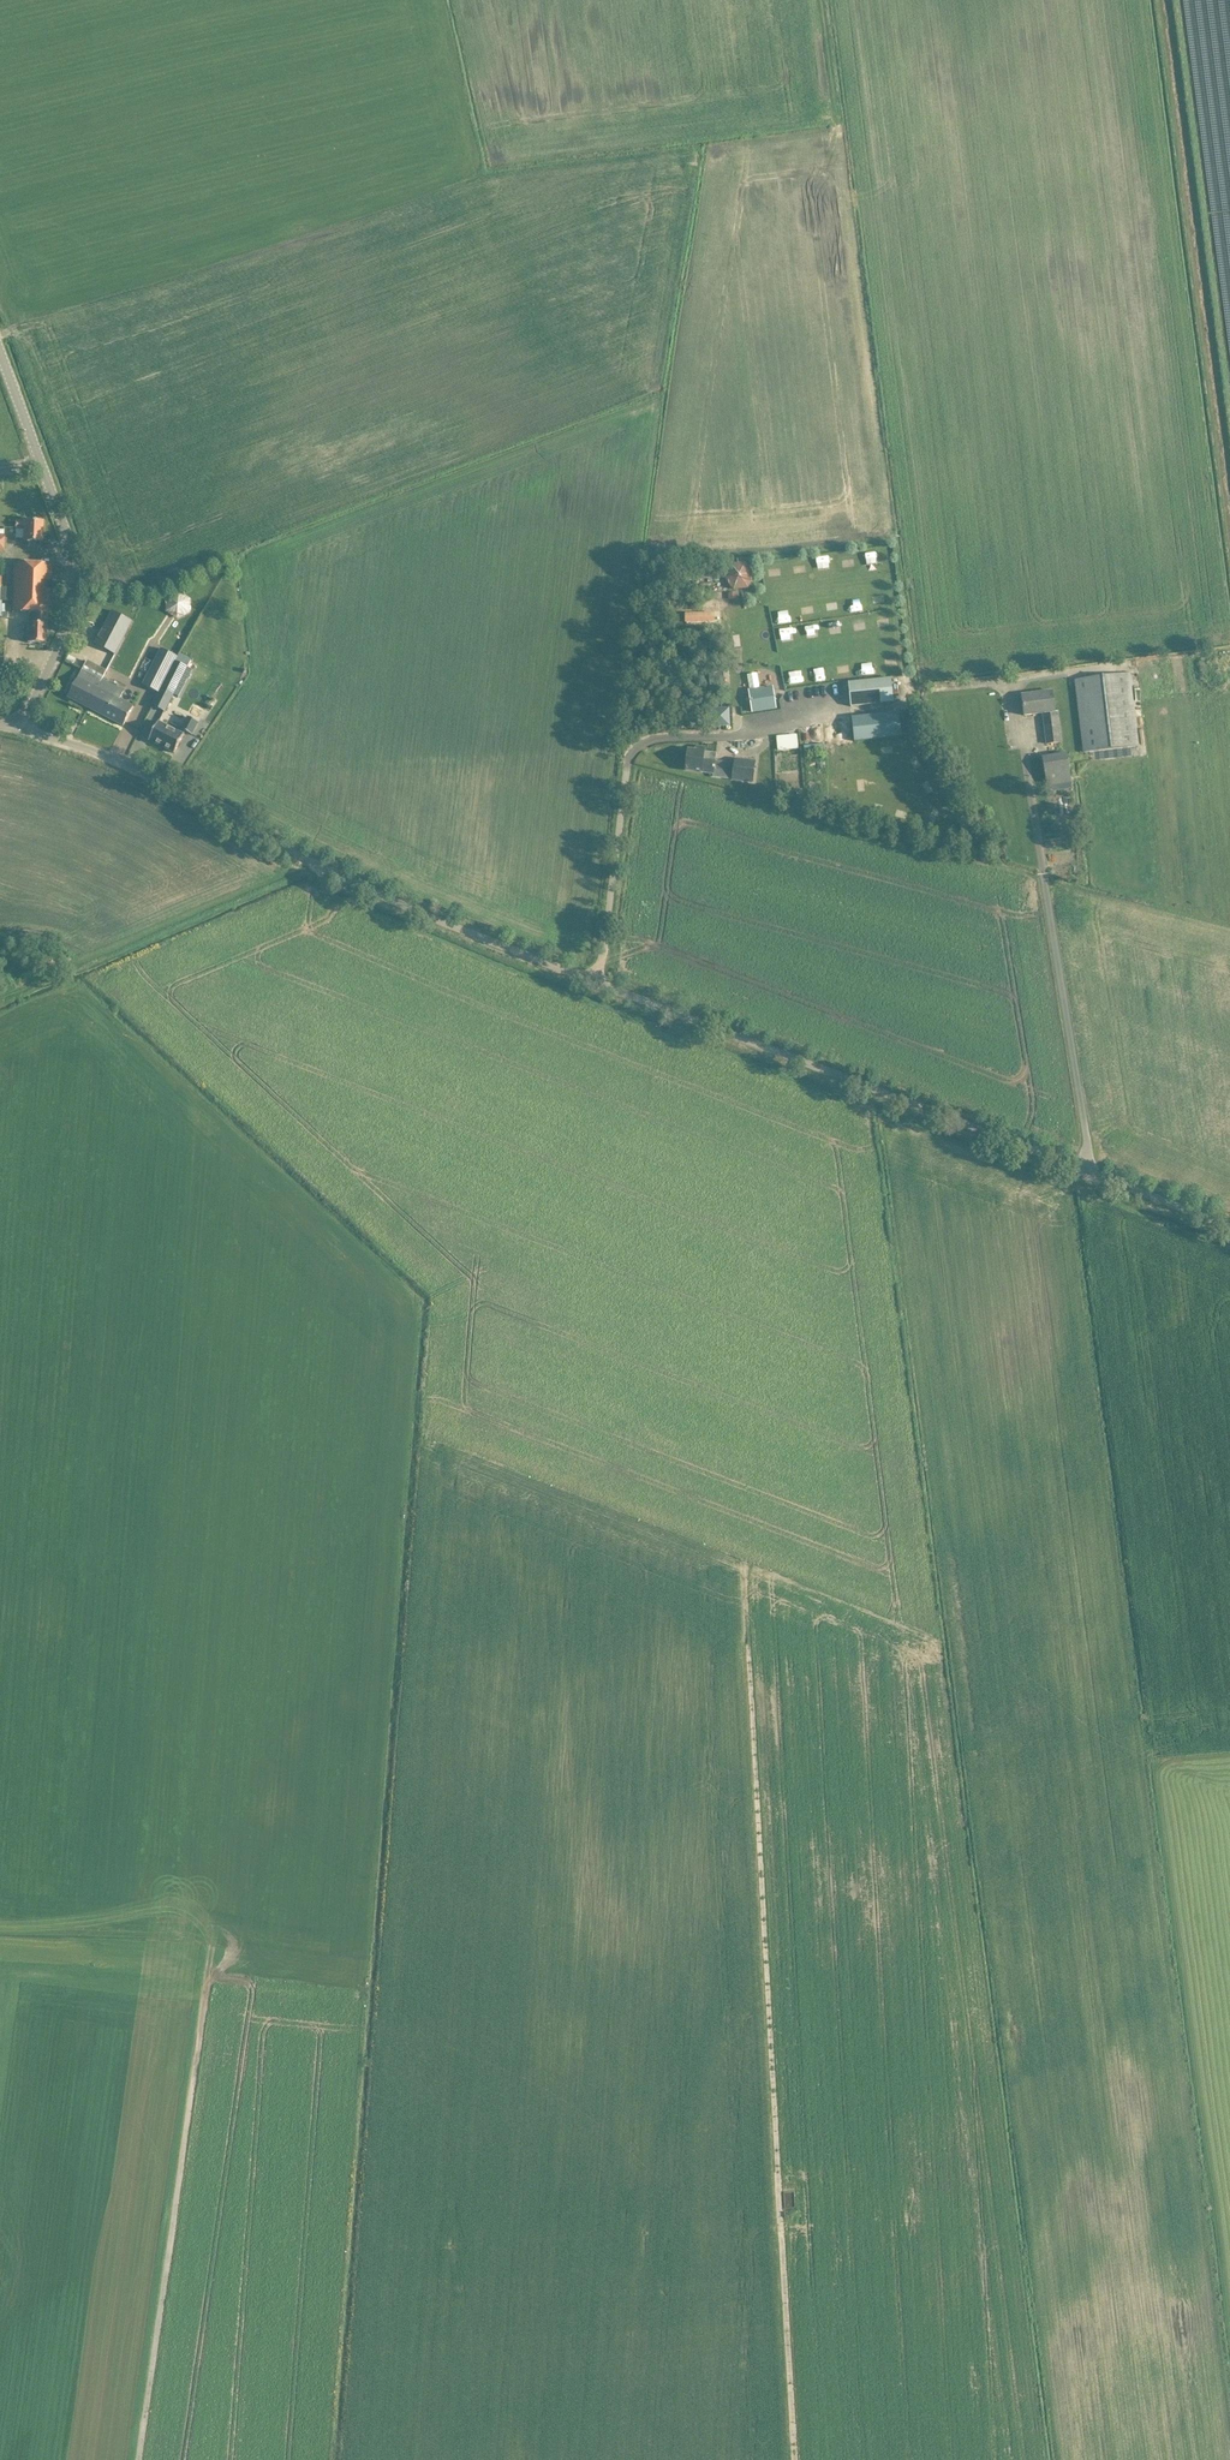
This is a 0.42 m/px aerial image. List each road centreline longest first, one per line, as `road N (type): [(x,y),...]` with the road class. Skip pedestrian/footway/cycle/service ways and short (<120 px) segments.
road 1 (unclassified): [(1229,1237),(495,949),(100,755),(28,732)]
road 2 (unclassified): [(28,732),(76,600),(76,555),(0,338)]

